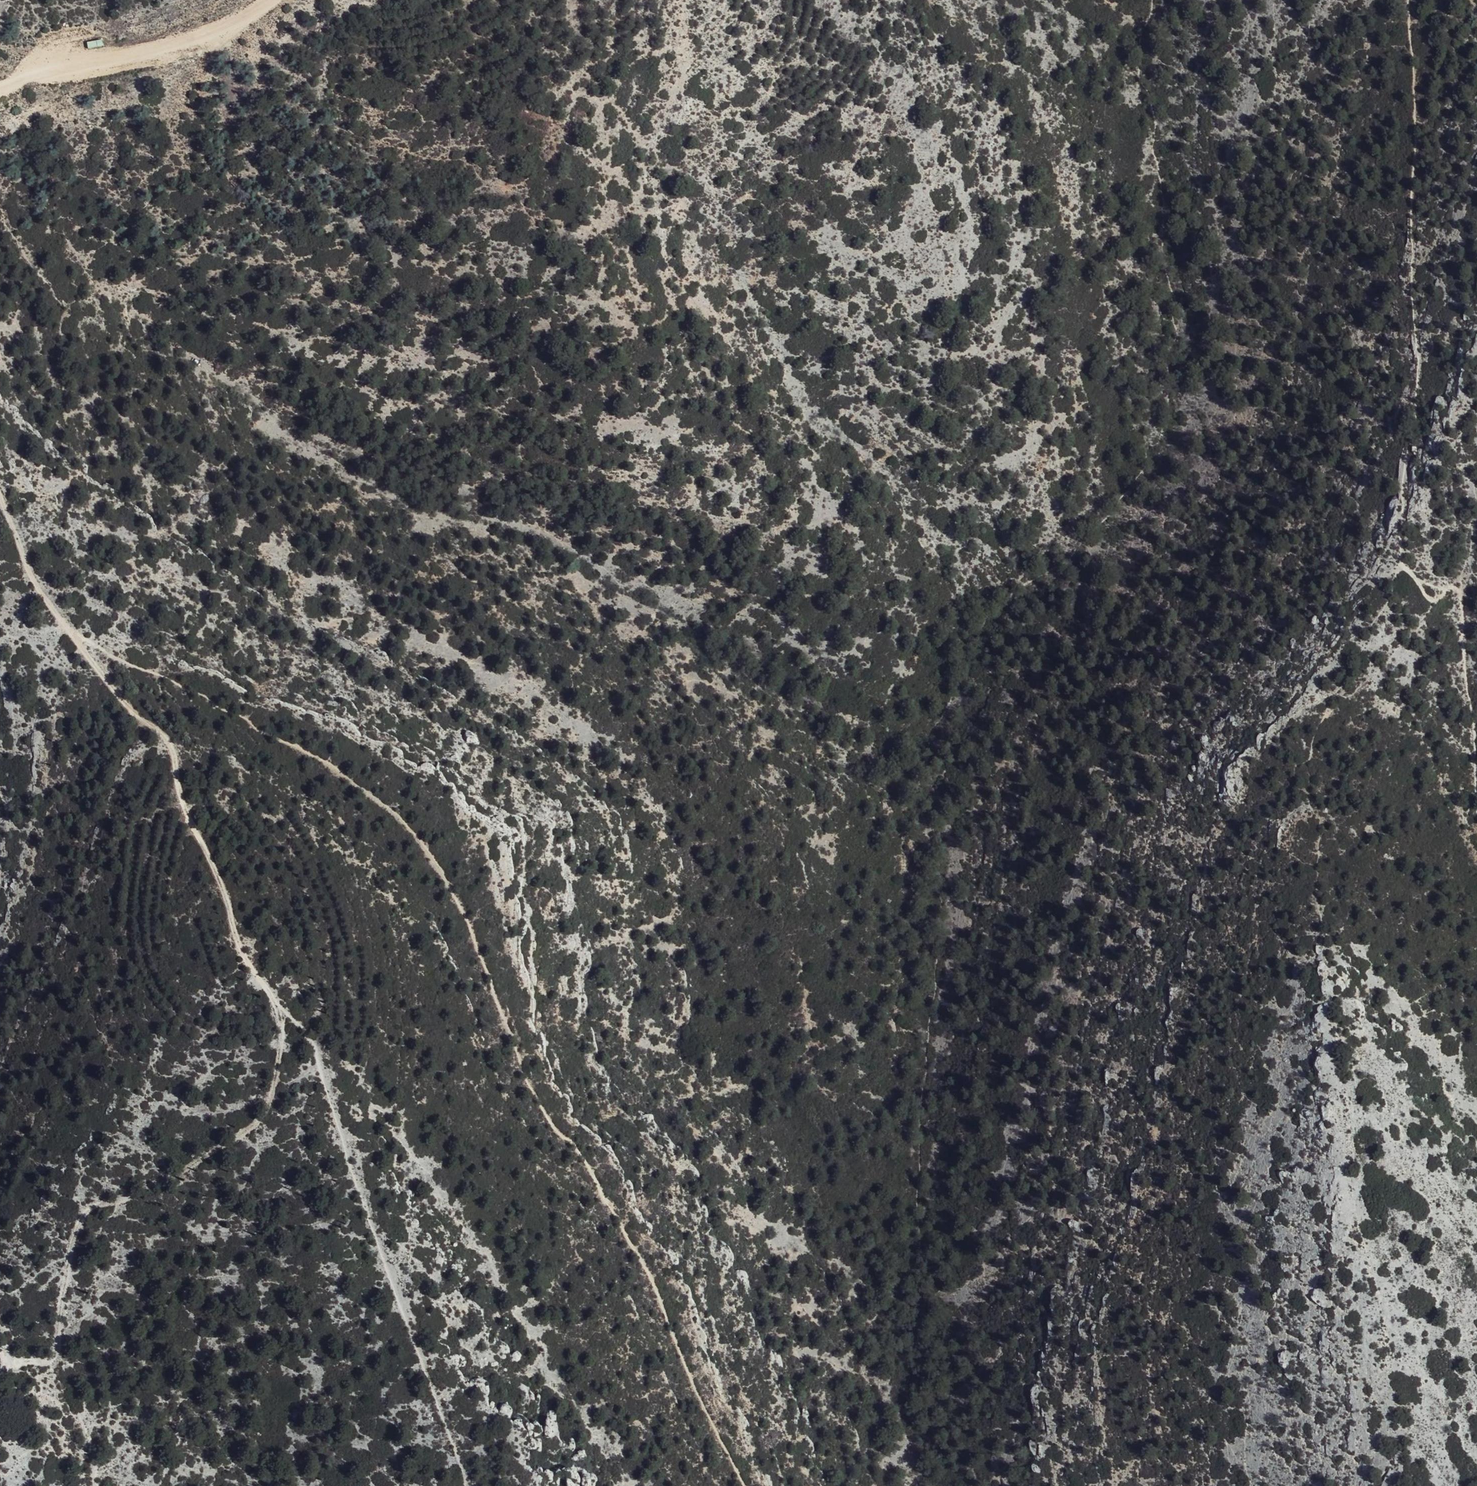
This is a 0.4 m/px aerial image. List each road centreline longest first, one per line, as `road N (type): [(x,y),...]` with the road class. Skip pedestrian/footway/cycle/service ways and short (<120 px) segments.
road 1 (track): [(264,0),(197,39),(102,53),(0,87)]

